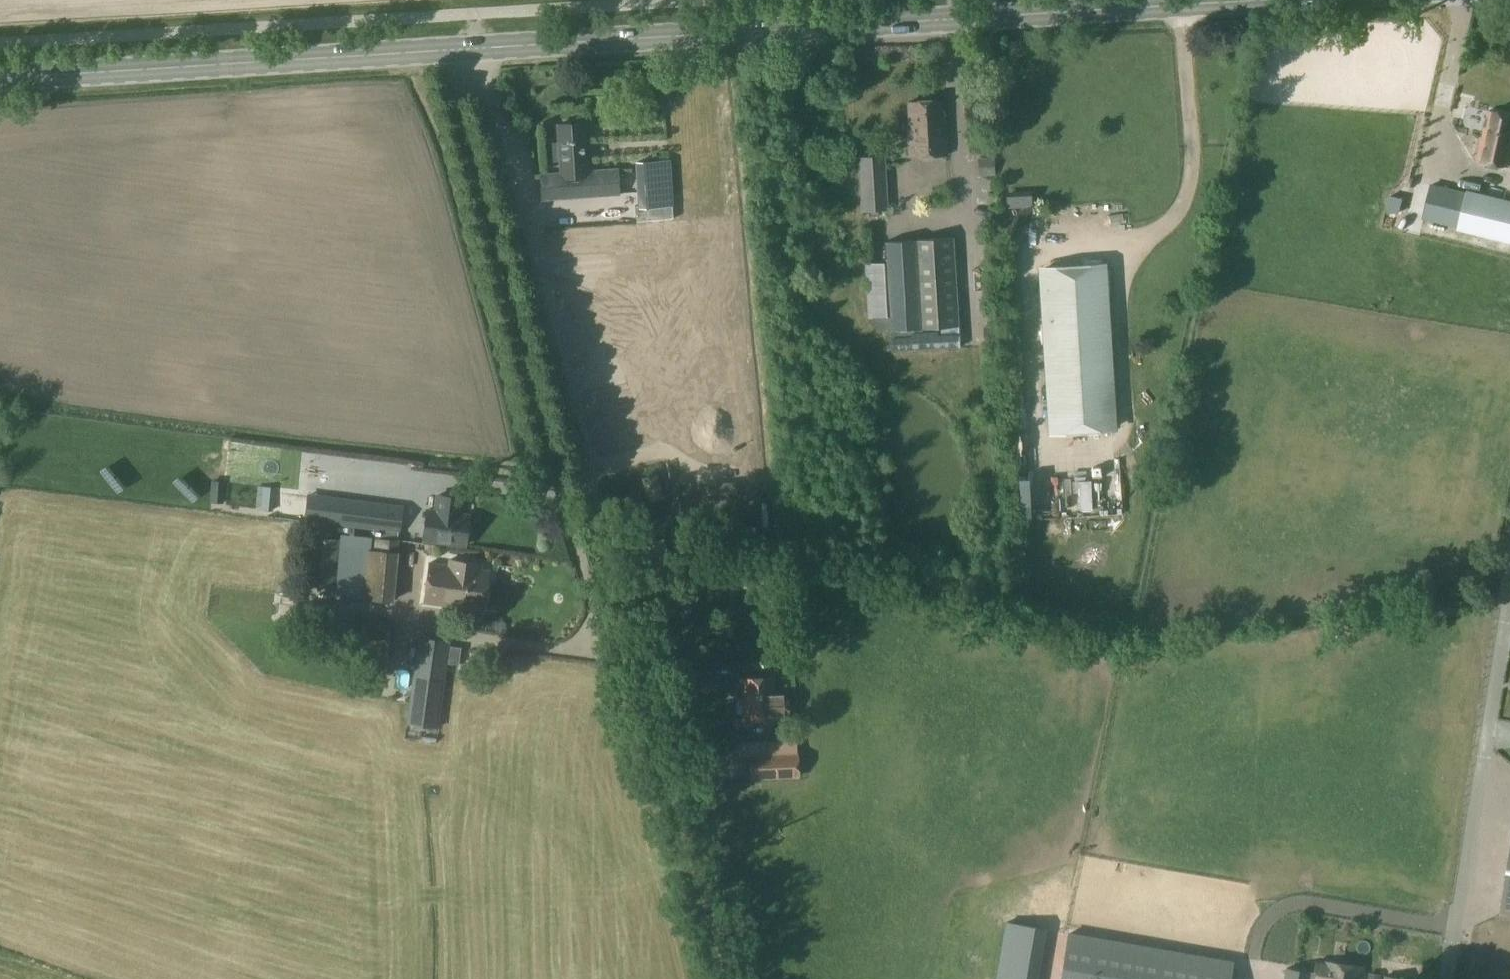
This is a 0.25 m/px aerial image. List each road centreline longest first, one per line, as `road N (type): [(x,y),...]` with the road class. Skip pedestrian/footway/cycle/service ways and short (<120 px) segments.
road 1 (secondary): [(487,48),(1246,0)]
road 2 (residential): [(667,781),(544,323),(487,48)]
road 3 (residential): [(439,51),(596,621),(582,645),(523,648)]
road 4 (secondary): [(0,81),(439,51)]
road 5 (unclassified): [(1445,978),(1509,585)]
road 6 (track): [(723,978),(667,781)]

